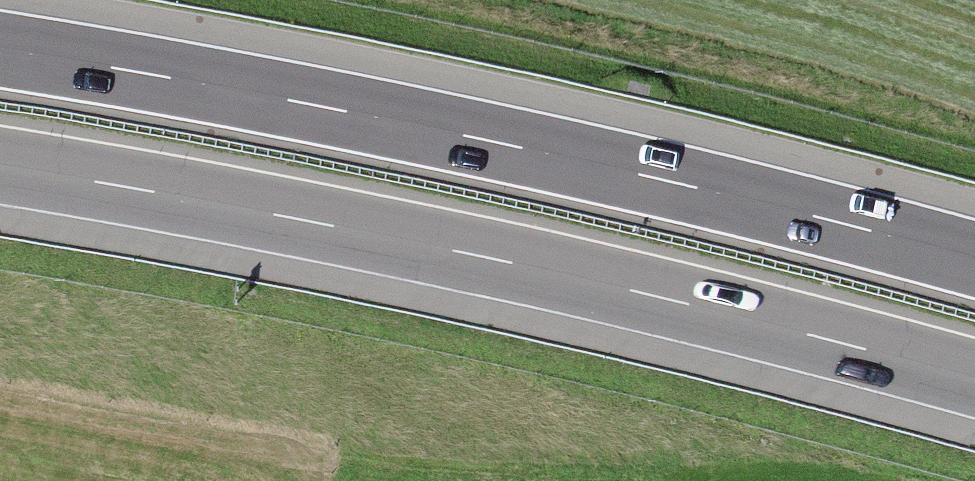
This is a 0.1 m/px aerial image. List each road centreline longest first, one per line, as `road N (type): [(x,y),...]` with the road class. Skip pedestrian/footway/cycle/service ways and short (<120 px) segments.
road 1 (motorway): [(0,167),(626,290),(974,380)]
road 2 (motorway): [(974,258),(435,128),(0,48)]

